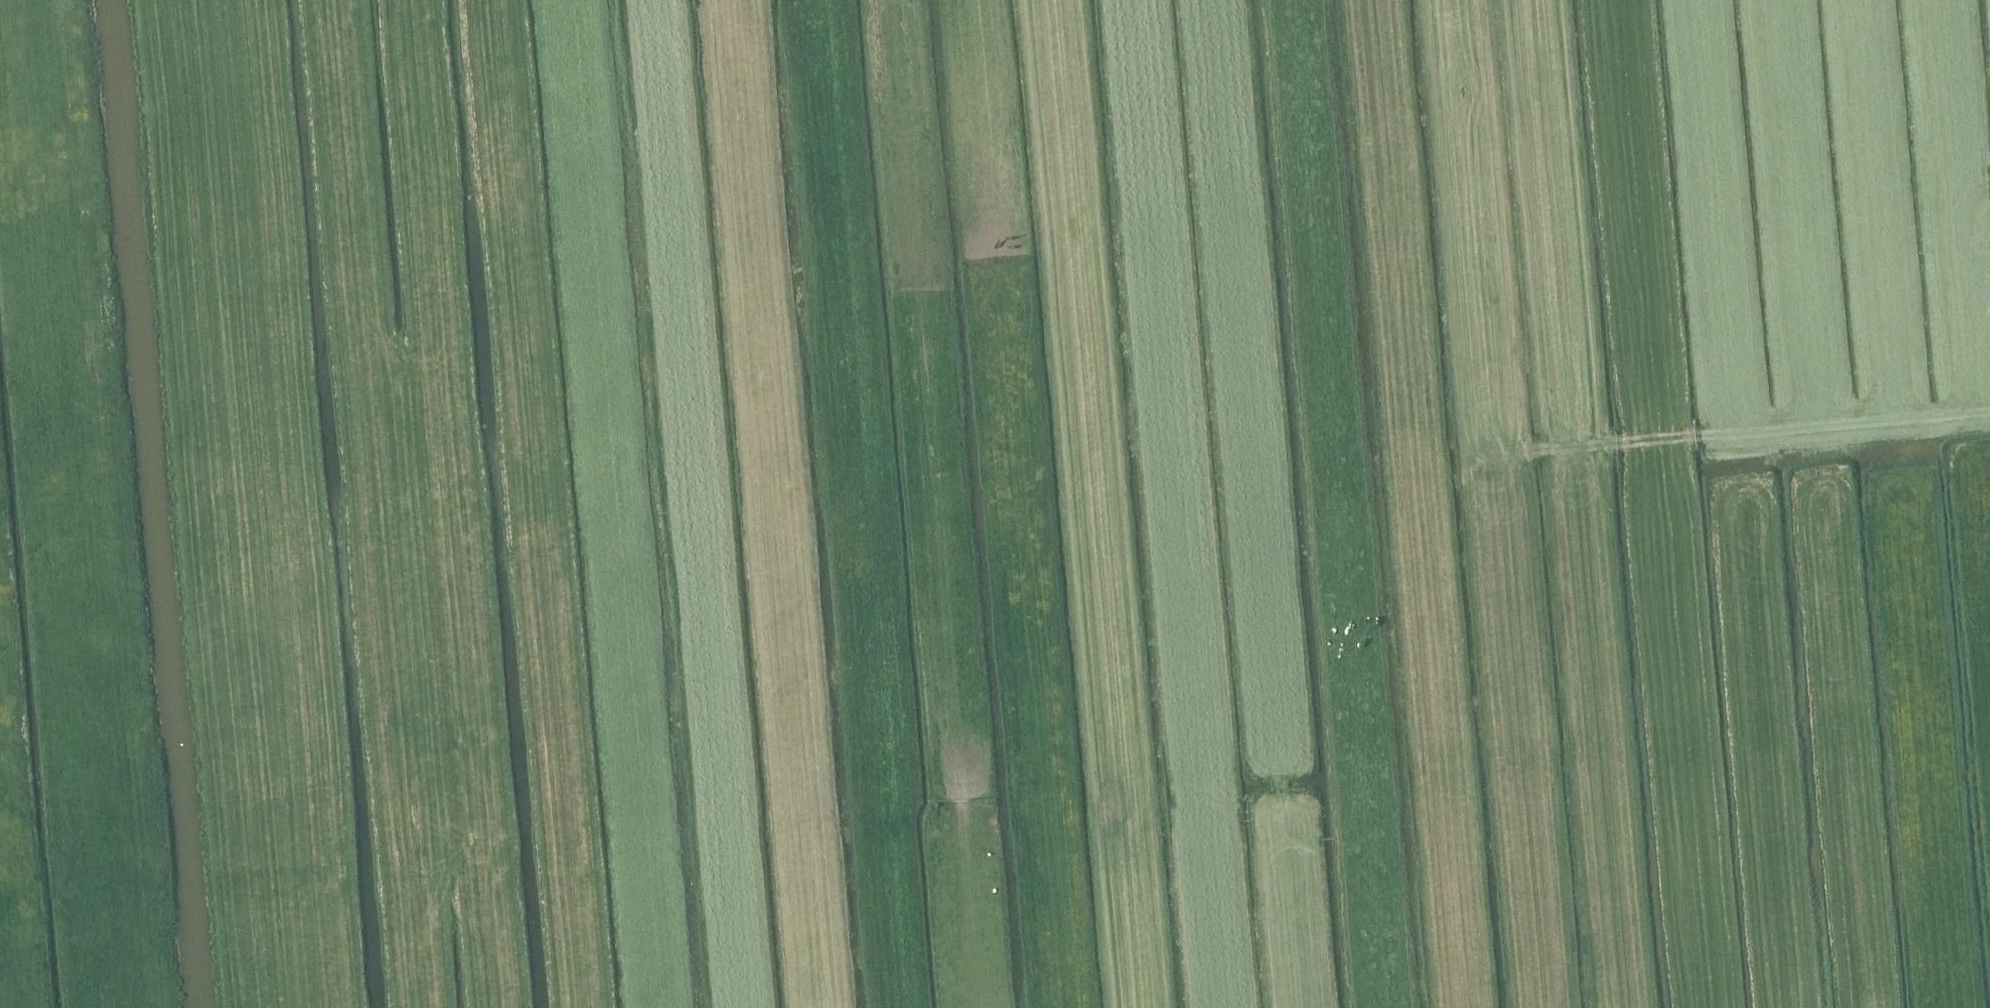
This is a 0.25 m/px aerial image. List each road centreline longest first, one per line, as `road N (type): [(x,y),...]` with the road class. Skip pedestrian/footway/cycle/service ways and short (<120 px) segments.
road 1 (track): [(1540,1007),(1492,463),(1499,451),(1573,445)]
road 2 (track): [(1573,445),(1989,412)]
road 3 (track): [(1573,445),(1557,241)]

